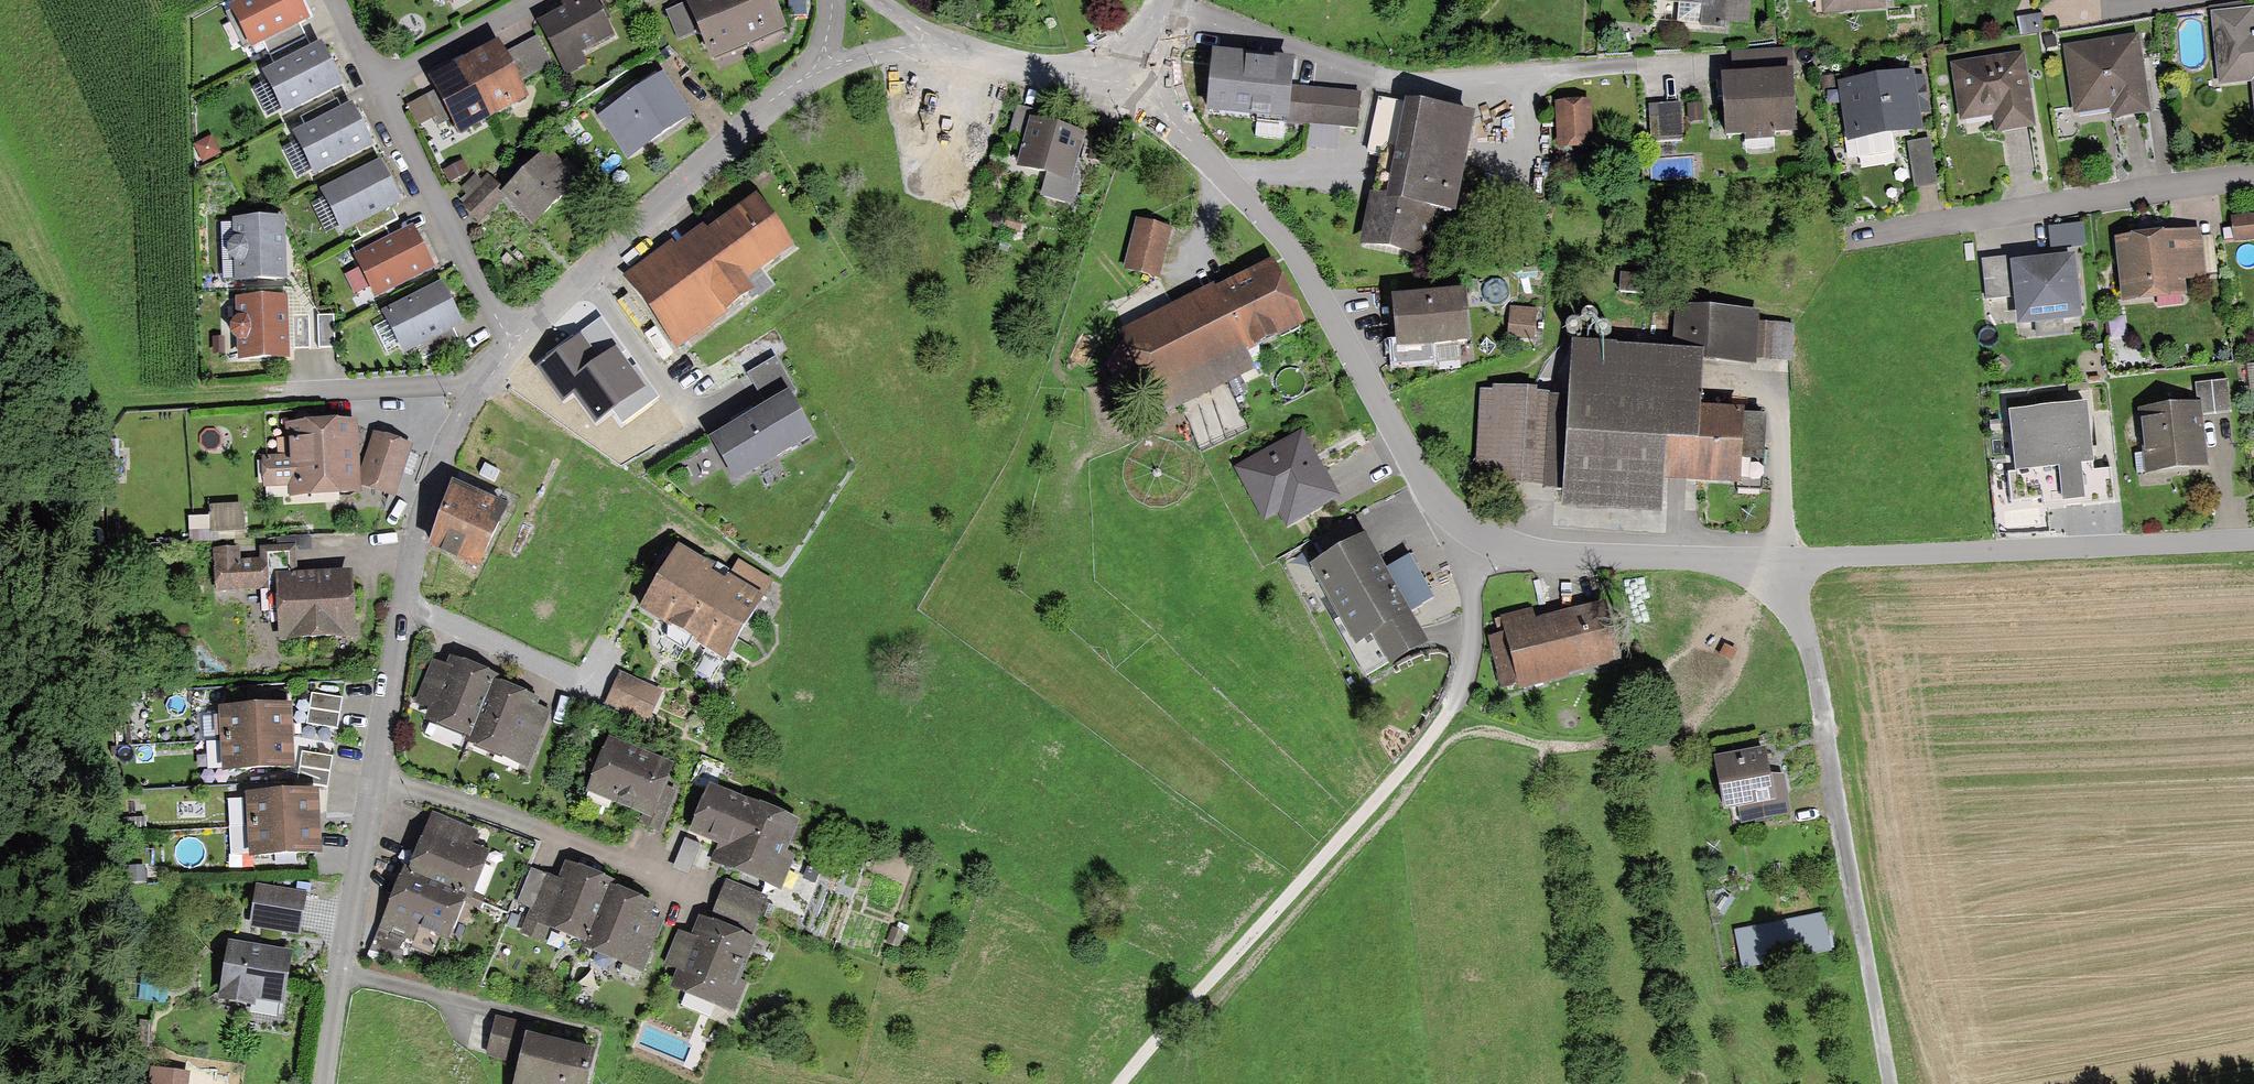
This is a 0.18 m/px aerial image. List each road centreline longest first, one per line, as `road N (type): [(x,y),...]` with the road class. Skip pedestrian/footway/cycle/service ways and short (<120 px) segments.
road 1 (residential): [(1779,568),(1539,557),(1472,539),(1429,492),(1293,246),(1139,89)]
road 2 (residential): [(324,1083),(417,530),(439,458),(476,390),(512,347)]
road 3 (track): [(1127,1083),(1182,1012),(1443,726),(1474,623),(1472,539)]
road 4 (residential): [(1779,568),(1805,655),(1884,1083)]
road 5 (residential): [(2253,542),(1779,568)]
road 6 (residential): [(2253,179),(1850,239)]
road 7 (residential): [(512,347),(642,217),(810,72)]
road 8 (residential): [(512,347),(375,89)]
road 9 (residential): [(934,42),(1139,89)]
road 10 (residential): [(375,89),(537,0)]
road 11 (residential): [(810,72),(934,42)]

